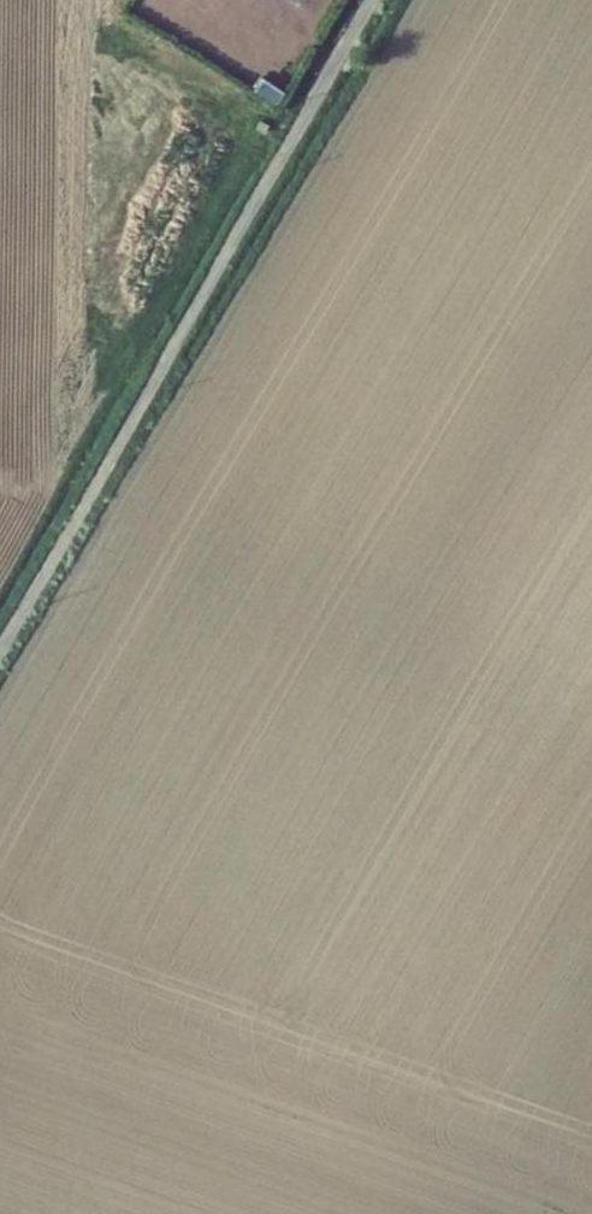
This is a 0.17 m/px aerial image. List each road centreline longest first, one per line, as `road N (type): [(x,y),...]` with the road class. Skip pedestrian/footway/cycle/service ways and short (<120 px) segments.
road 1 (track): [(369,0),(0,649)]

